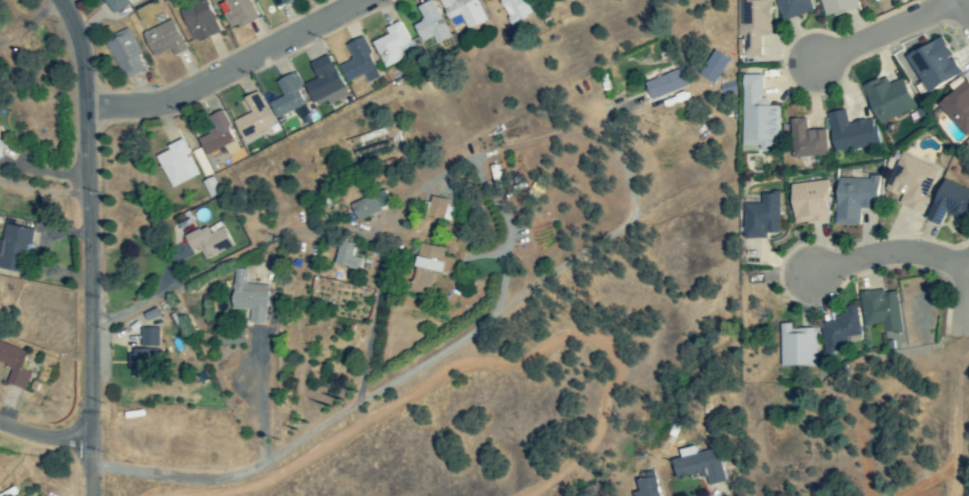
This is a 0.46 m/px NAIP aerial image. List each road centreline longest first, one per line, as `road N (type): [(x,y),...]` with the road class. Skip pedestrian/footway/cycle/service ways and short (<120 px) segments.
road 1 (residential): [(91,464),(213,483),(247,474),(445,352),(619,230),(631,209),(610,127),(581,127),(482,155),(440,175),(381,221),(325,235),(288,228),(179,296),(88,328)]
road 2 (residential): [(92,495),(85,107),(59,0)]
road 3 (residential): [(85,107),(152,106),(195,94),(372,0)]
road 4 (residential): [(968,269),(897,252),(815,275)]
road 5 (residential): [(957,0),(815,63)]

